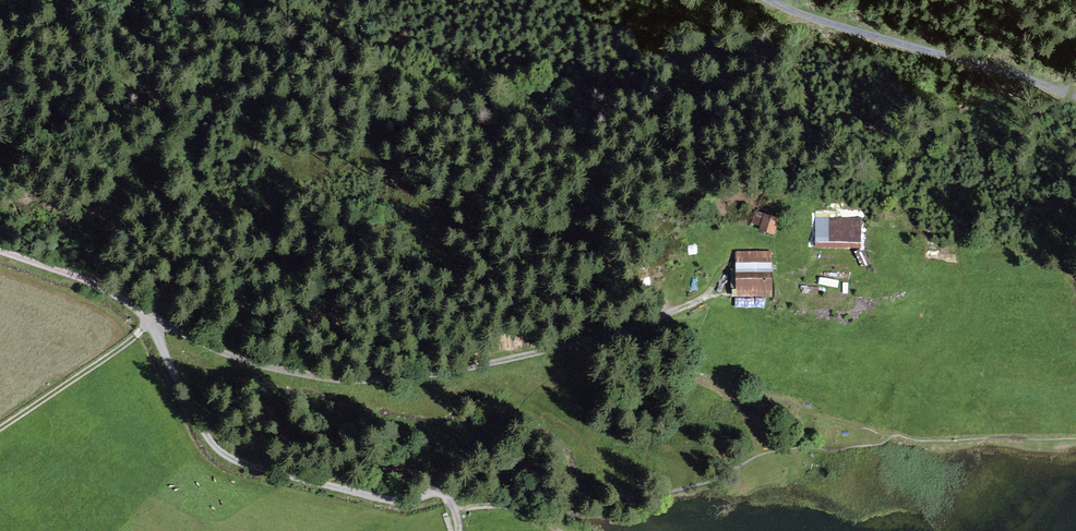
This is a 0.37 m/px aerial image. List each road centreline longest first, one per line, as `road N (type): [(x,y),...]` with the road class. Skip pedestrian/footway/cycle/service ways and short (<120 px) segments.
road 1 (track): [(0,249),(80,276),(147,320),(199,424),(231,460),(375,499),(447,495)]
road 2 (track): [(350,381),(515,357),(714,294)]
road 3 (track): [(762,0),(779,14),(1075,94)]
road 4 (track): [(0,423),(147,320)]

